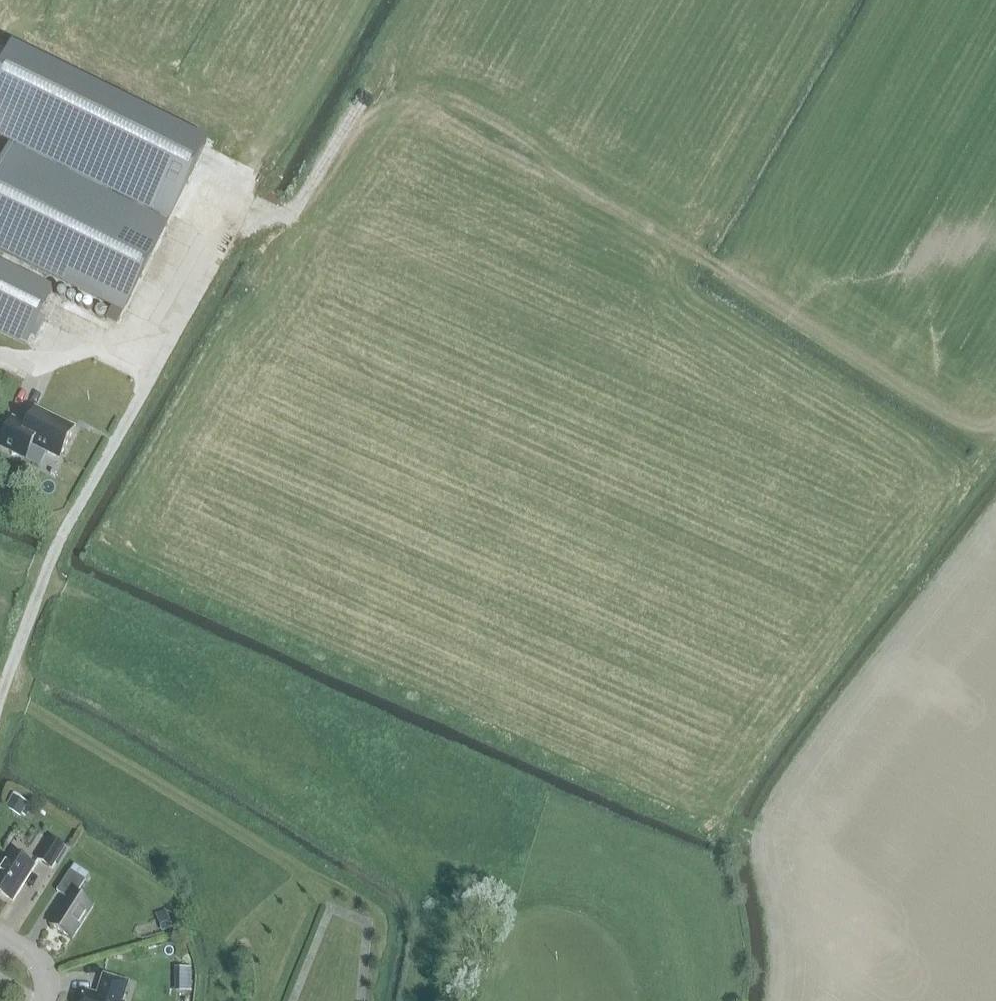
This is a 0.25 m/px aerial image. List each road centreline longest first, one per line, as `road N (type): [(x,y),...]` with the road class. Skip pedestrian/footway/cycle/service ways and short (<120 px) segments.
road 1 (track): [(158,360),(107,345),(28,360),(0,357)]

